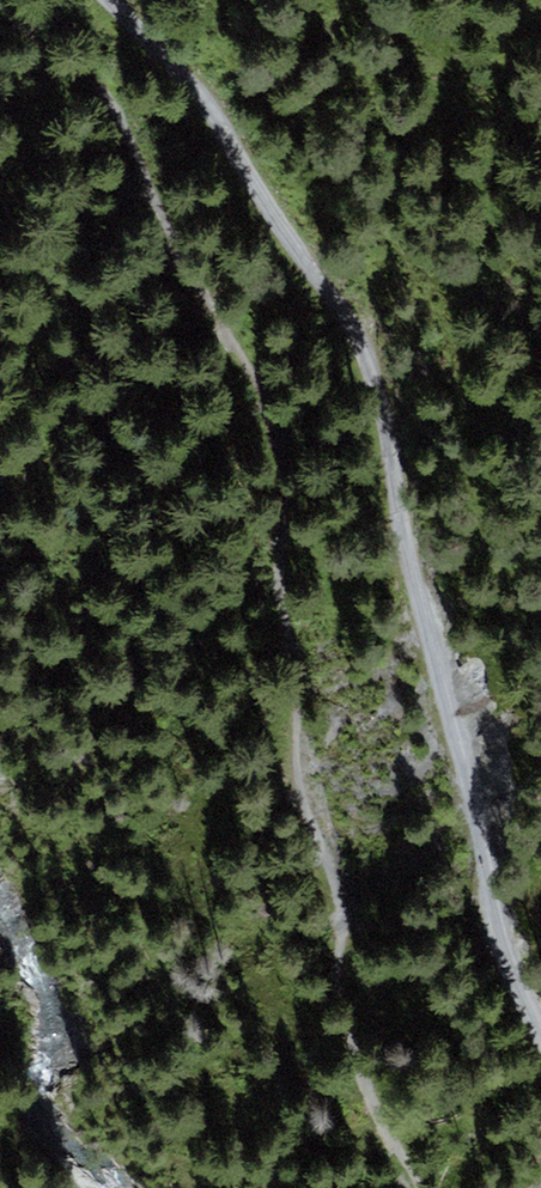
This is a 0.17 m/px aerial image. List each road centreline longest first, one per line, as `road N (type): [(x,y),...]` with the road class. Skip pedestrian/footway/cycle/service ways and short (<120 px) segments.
road 1 (track): [(416,1187),(347,1062),(334,1016),(331,887),(298,770),(268,438),(184,285),(122,143),(82,80),(0,9)]
road 2 (track): [(540,1036),(512,976),(480,869),(403,547),(379,370),(223,134),(114,0)]

